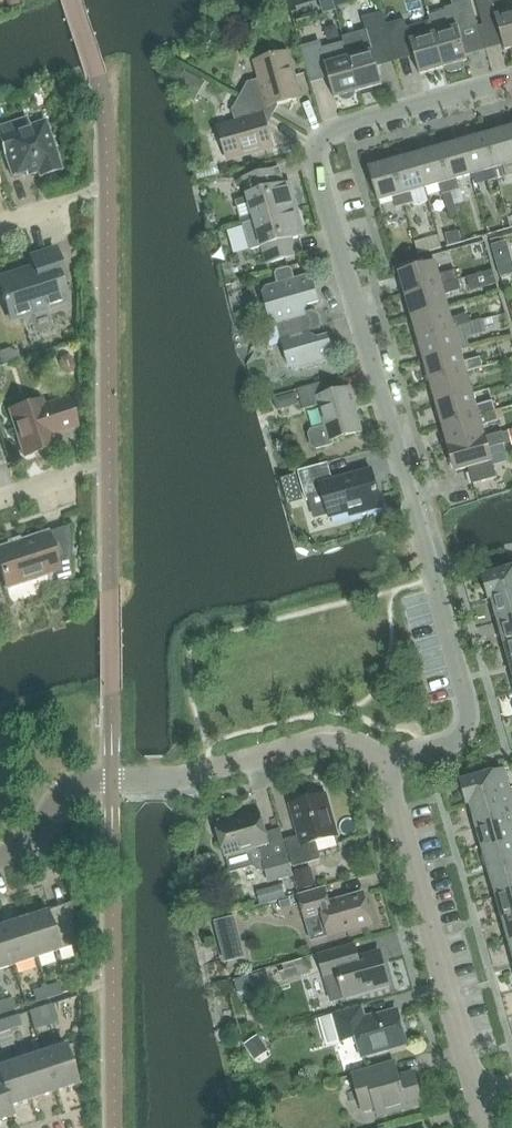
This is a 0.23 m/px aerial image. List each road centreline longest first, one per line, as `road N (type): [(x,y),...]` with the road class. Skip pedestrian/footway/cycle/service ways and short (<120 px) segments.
road 1 (residential): [(386,761),(459,740),(470,717),(315,143),(511,82)]
road 2 (residential): [(0,858),(73,788),(166,783),(338,737),(386,761)]
road 3 (residential): [(386,761),(482,1097)]

